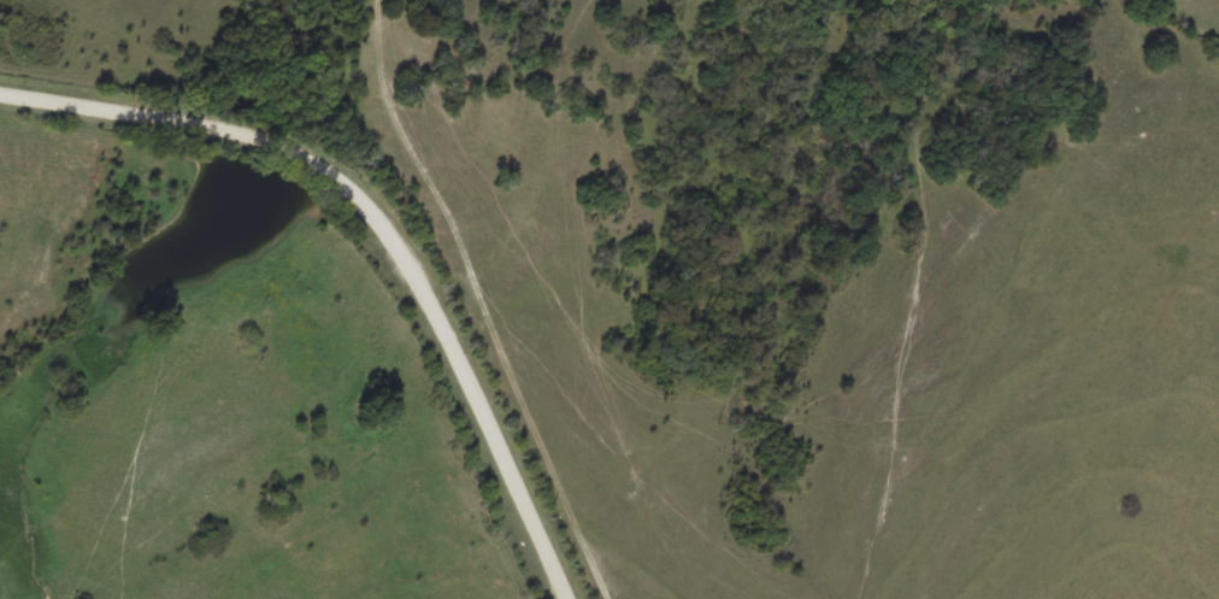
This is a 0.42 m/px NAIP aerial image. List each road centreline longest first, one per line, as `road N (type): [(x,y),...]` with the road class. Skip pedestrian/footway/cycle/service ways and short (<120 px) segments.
road 1 (residential): [(571,598),(388,204),(269,135),(0,92)]

